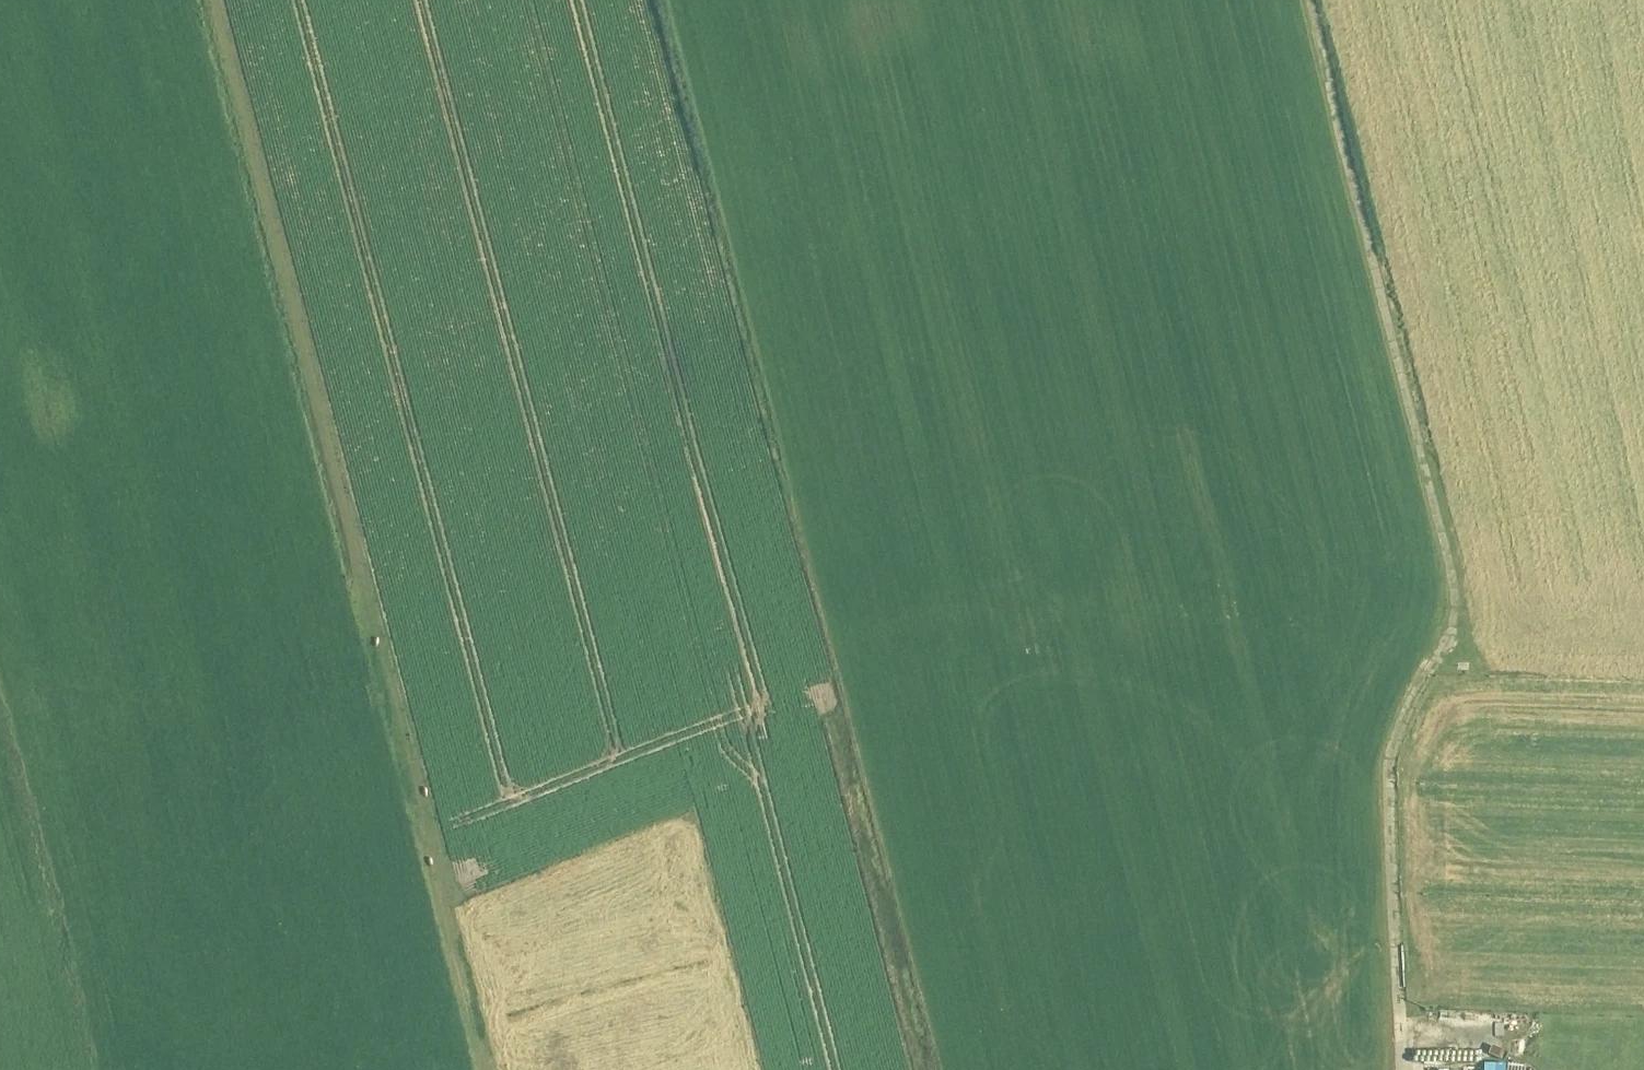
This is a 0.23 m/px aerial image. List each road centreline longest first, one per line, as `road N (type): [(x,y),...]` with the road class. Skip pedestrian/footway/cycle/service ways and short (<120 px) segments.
road 1 (track): [(1401,1069),(1388,754),(1446,643),(1455,598),(1305,0)]

